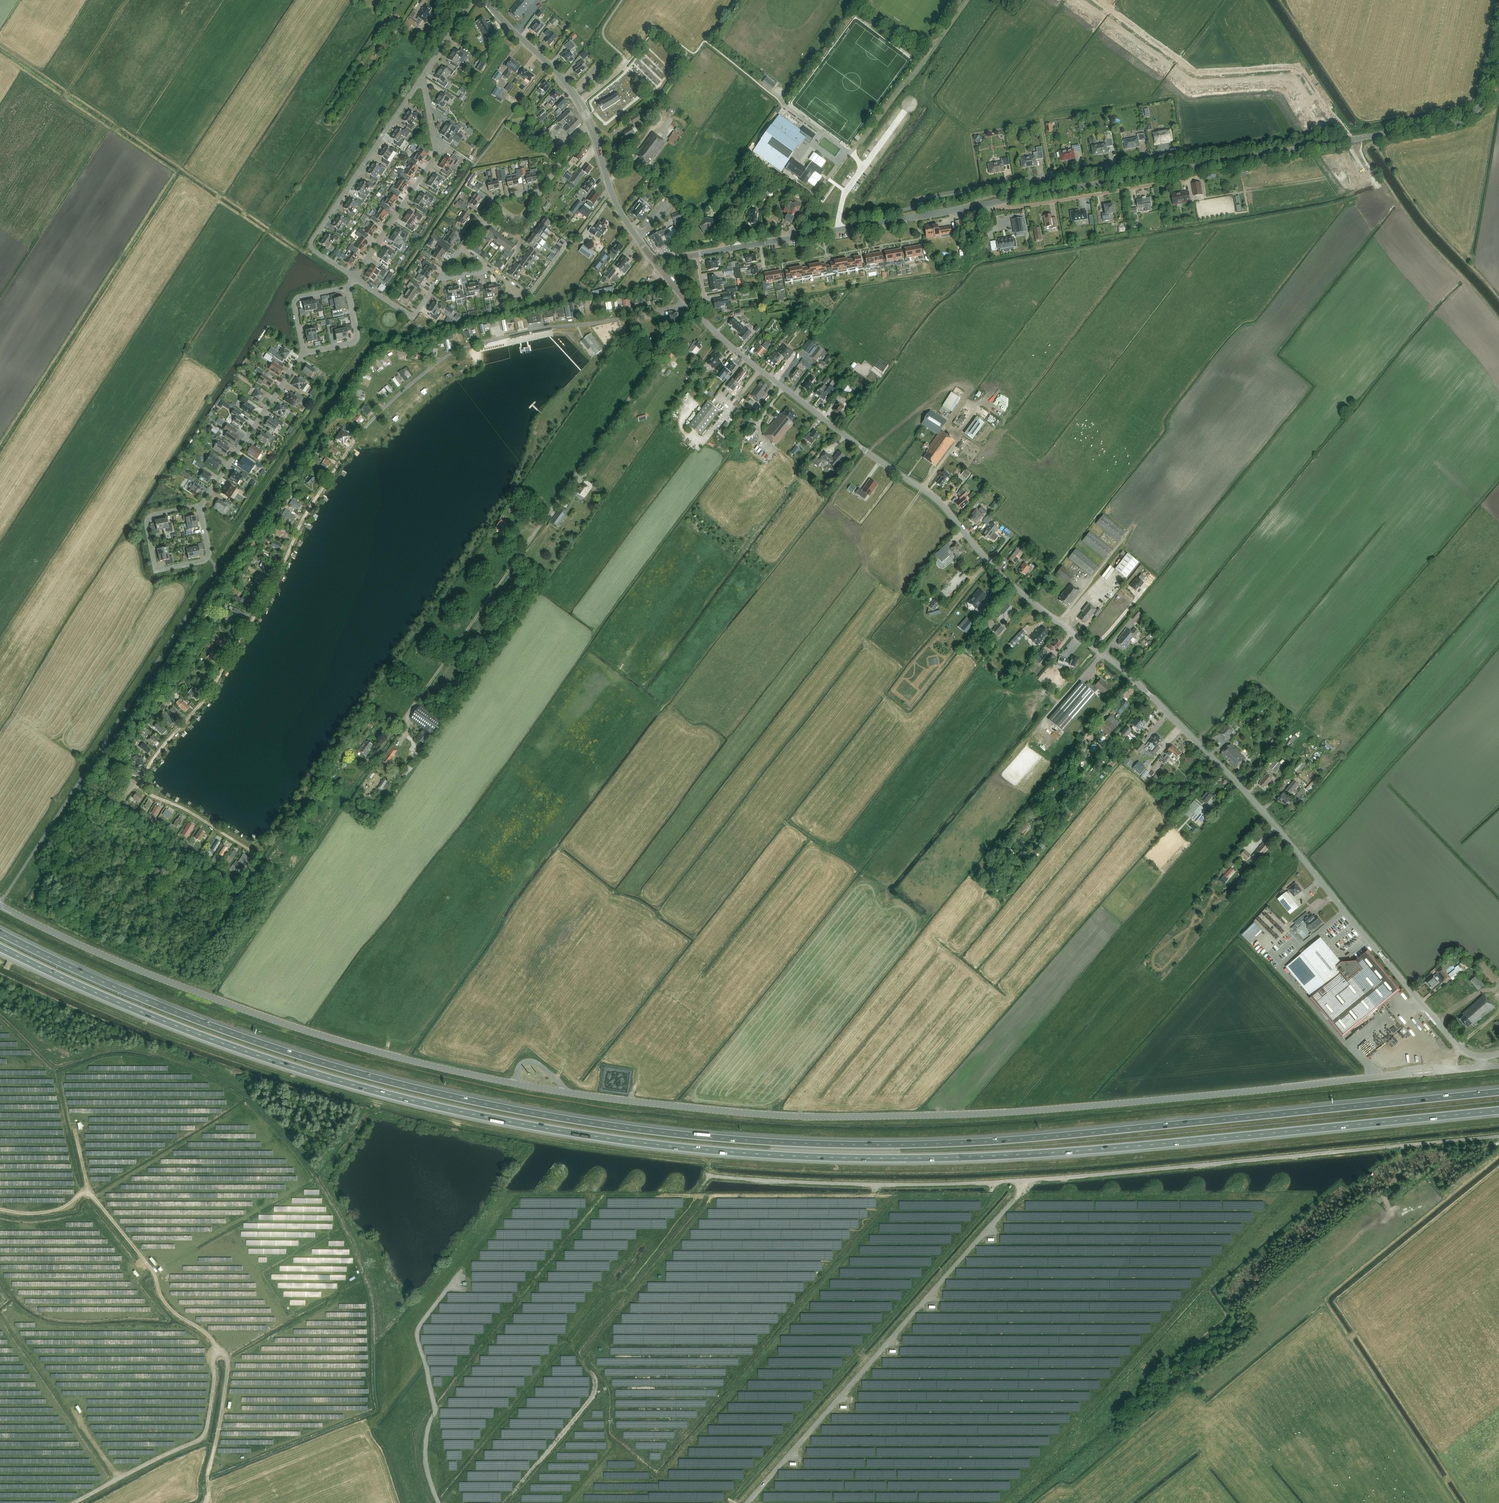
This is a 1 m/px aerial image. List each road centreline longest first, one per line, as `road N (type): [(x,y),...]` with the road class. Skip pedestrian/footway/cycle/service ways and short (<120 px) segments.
road 1 (motorway): [(1498,1092),(999,1141),(825,1144),(682,1135),(492,1105),(338,1067),(194,1019),(0,933)]
road 2 (motorway): [(0,948),(288,1065),(453,1110),(631,1142),(945,1158),(1498,1110)]
road 3 (tertiary): [(1483,1057),(1455,1043),(1265,814),(1134,680),(1003,578),(942,505),(744,357),(664,273)]
road 4 (track): [(238,844),(151,796),(142,780),(211,691),(301,523),(366,426),(441,360),(474,344),(687,302)]
road 5 (unclassified): [(1498,1136),(995,1181),(711,1177)]
road 6 (unclassified): [(901,1116),(1142,1102),(1481,1068)]
road 7 (tertiary): [(999,201),(1452,122),(1489,96),(1498,53)]
road 8 (unclassified): [(515,1084),(288,1025),(81,946),(0,905)]
road 9 (track): [(74,1126),(89,1193),(152,1271),(175,1315),(207,1334),(227,1360),(207,1477)]
road 10 (unclassified): [(901,1116),(744,1113),(568,1093)]
road 11 (residential): [(791,238),(822,185),(966,0)]
road 12 (unclassified): [(882,221),(922,198),(1159,155)]
road 13 (track): [(73,1410),(119,1478),(204,1436),(220,1349)]
road 14 (residential): [(354,277),(315,251),(314,238),(422,77)]
road 15 (track): [(153,1274),(204,1254),(236,1256),(287,1319),(351,1283)]
road 16 (residential): [(354,277),(436,154),(422,77)]
road 17 (unclassified): [(999,201),(1037,205),(1201,176)]
road 18 (track): [(518,558),(401,722)]
road 19 (residential): [(461,248),(490,207),(522,216),(591,125)]
road 20 (residential): [(200,507),(304,352)]
road 21 (track): [(974,873),(1083,740)]
road 22 (tertiary): [(591,125),(559,76),(486,0)]
road 23 (residential): [(207,556),(158,570),(147,527),(153,515),(200,507)]
road 24 (tertiary): [(654,260),(617,207),(591,125)]
road 25 (tertiary): [(671,260),(791,238)]

